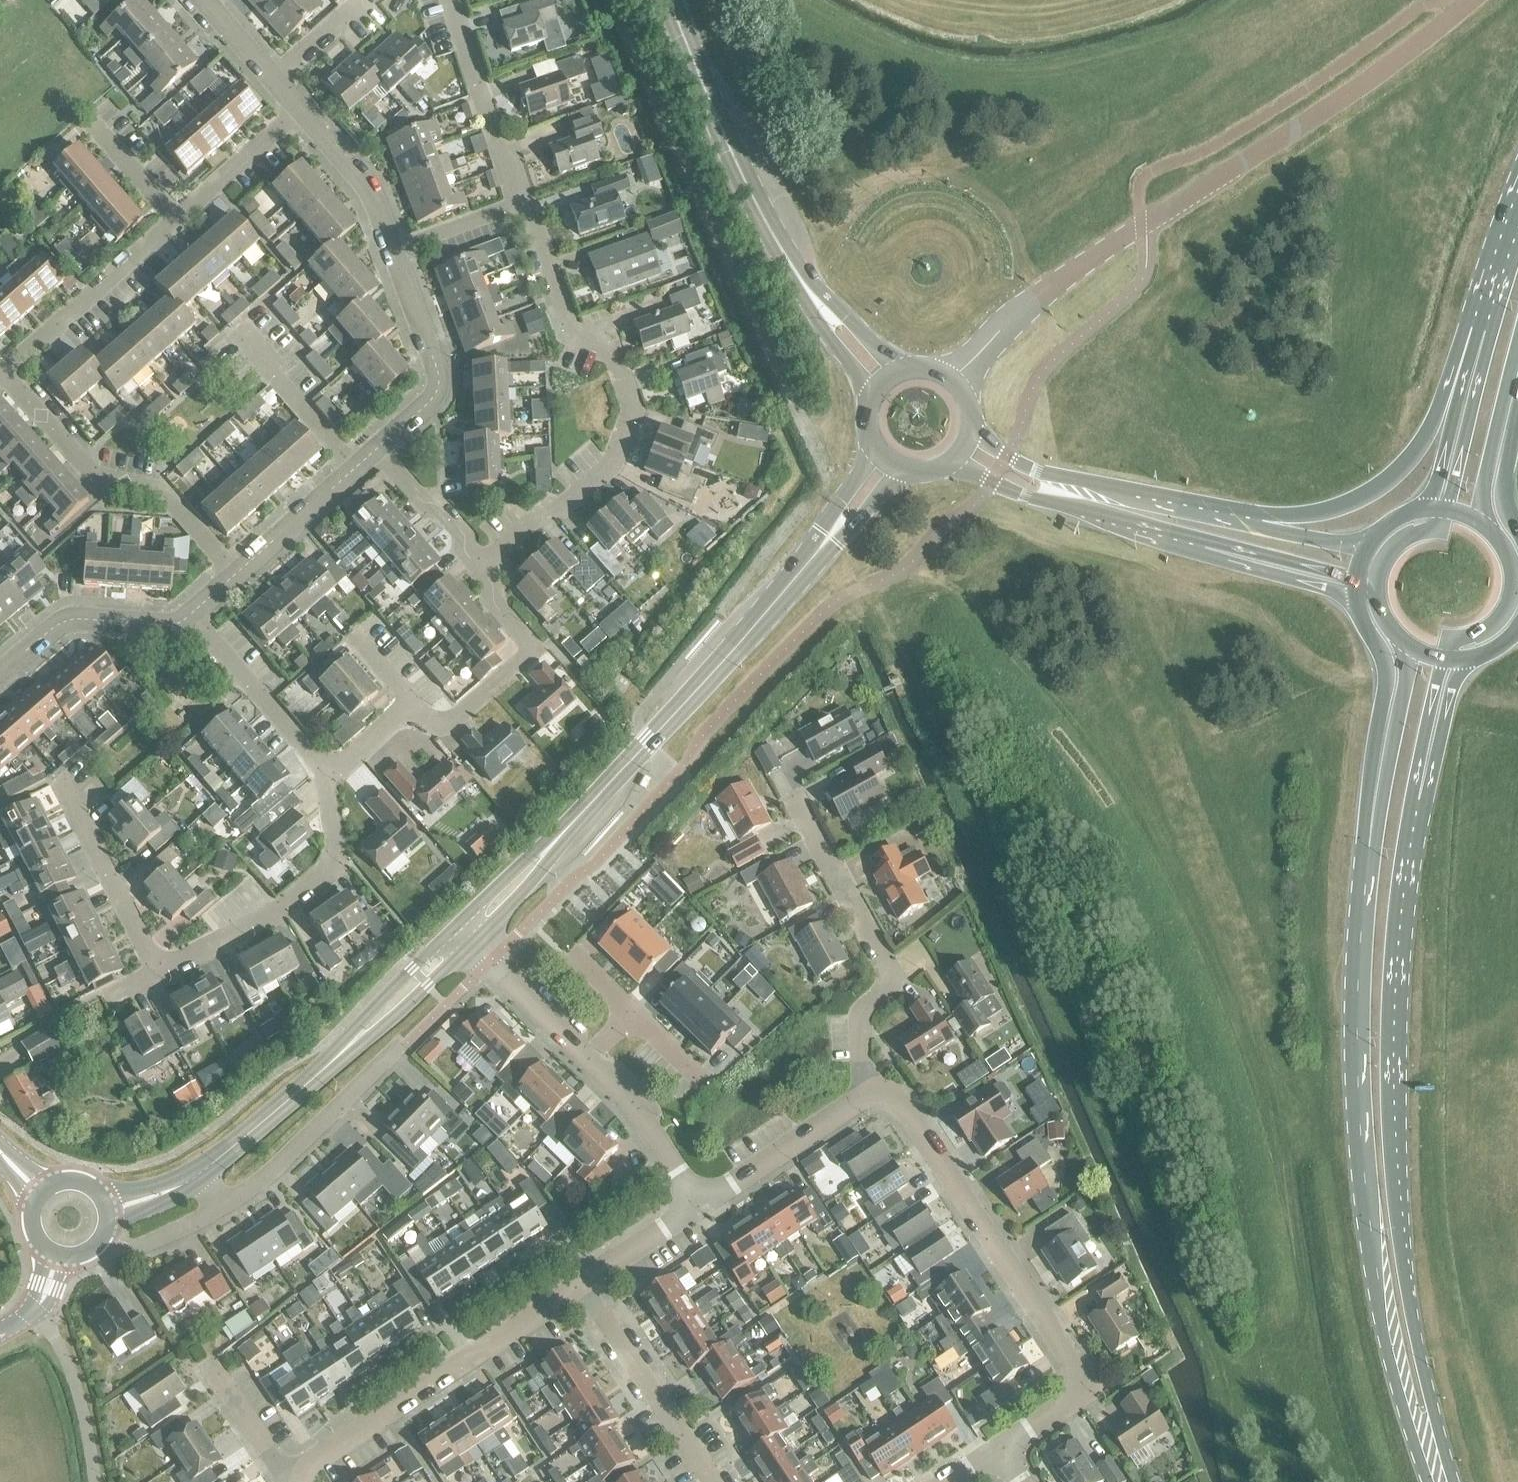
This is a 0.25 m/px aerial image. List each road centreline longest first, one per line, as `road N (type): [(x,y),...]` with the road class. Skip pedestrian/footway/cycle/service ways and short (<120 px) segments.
road 1 (primary): [(1455,1481),(1411,1289),(1397,1155),(1394,1004),(1415,813)]
road 2 (unclassified): [(952,380),(1051,287),(1238,167),(1472,0)]
road 3 (tertiary): [(463,936),(649,743),(887,463)]
road 4 (primary): [(1366,866),(1357,1057),(1365,1202),(1379,1311),(1429,1481)]
road 5 (residential): [(998,1450),(1073,1399),(1076,1369),(907,1112),(890,1097),(867,1095)]
road 6 (residential): [(477,567),(606,470),(630,418),(615,360),(569,323),(524,201)]
road 7 (tertiary): [(107,1212),(199,1175),(463,936)]
road 8 (tertiary): [(885,381),(828,315),(760,212),(669,0)]
road 9 (residential): [(300,110),(3,373)]
road 10 (residential): [(699,1204),(624,1095),(463,936)]
road 11 (residential): [(299,1481),(314,1461),(579,1285)]
road 12 (primary): [(1485,311),(1456,354),(1435,419),(1412,458),(1332,510),(1255,521)]
road 13 (residential): [(237,574),(163,493),(86,469),(3,373)]
road 14 (tertiary): [(1255,521),(1040,473),(971,432)]
road 15 (residential): [(323,782),(334,848),(315,881),(274,914),(157,972)]
road 16 (primary): [(1356,598),(1386,680),(1362,839),(1366,866)]
road 17 (residential): [(323,782),(412,703),(431,721),(453,720),(533,650)]
road 18 (tertiary): [(952,462),(1036,500),(1189,537)]
road 19 (residential): [(712,1481),(579,1285)]
road 20 (residential): [(376,450),(426,405),(438,383),(393,251)]
road 21 (primary): [(1405,643),(1407,671),(1366,866)]
road 22 (residential): [(157,972),(59,781)]
road 23 (residential): [(524,201),(451,0)]
road 24 (residential): [(189,616),(323,782)]
road 25 (primary): [(1485,311),(1439,474),(1418,511)]
road 26 (residential): [(0,672),(63,623),(162,626),(189,616)]
road 27 (primary): [(1485,311),(1490,335),(1446,510)]
road 28 (residential): [(699,1204),(867,1095)]
road 29 (residential): [(237,574),(376,450)]
road 30 (tertiary): [(1189,537),(1205,557),(1356,598)]
road 31 (primary): [(1480,524),(1517,351)]
road 32 (tertiary): [(1189,537),(1356,580)]
road 33 (residential): [(393,251),(369,192),(300,110)]
road 34 (primary): [(1415,813),(1463,661)]
road 35 (residential): [(376,450),(460,531),(477,567)]
road 36 (primary): [(1415,813),(1441,660)]
road 37 (residential): [(300,110),(204,0)]
road 38 (residential): [(579,1285),(699,1204)]
road 39 (residential): [(393,251),(524,201)]
road 40 (primary): [(1517,533),(1503,502),(1517,409)]
road 41 (primary): [(1441,660),(1451,640),(1499,620),(1513,573)]

